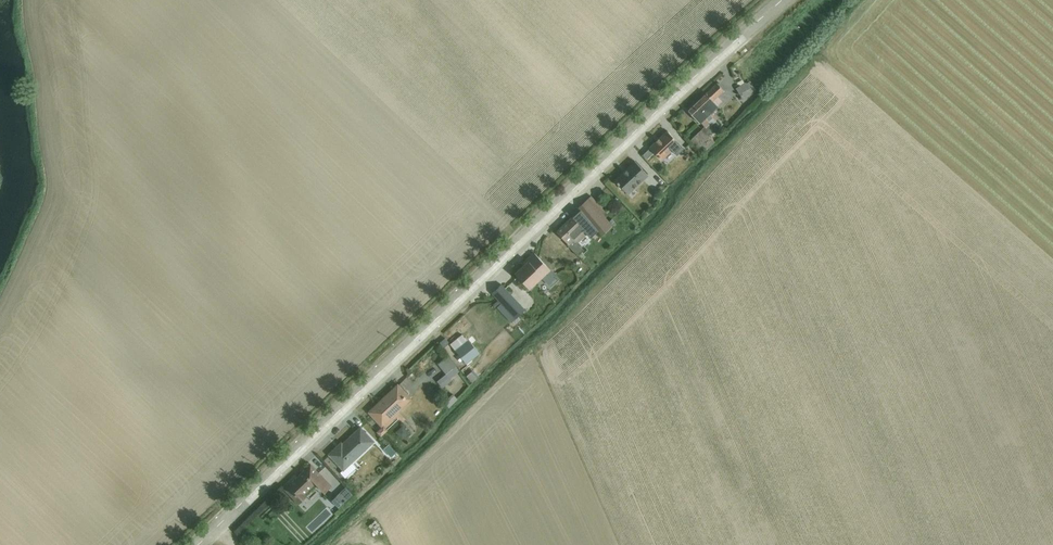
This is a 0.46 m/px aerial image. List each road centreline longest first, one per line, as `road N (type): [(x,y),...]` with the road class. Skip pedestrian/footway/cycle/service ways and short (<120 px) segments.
road 1 (tertiary): [(786,0),(199,544)]

